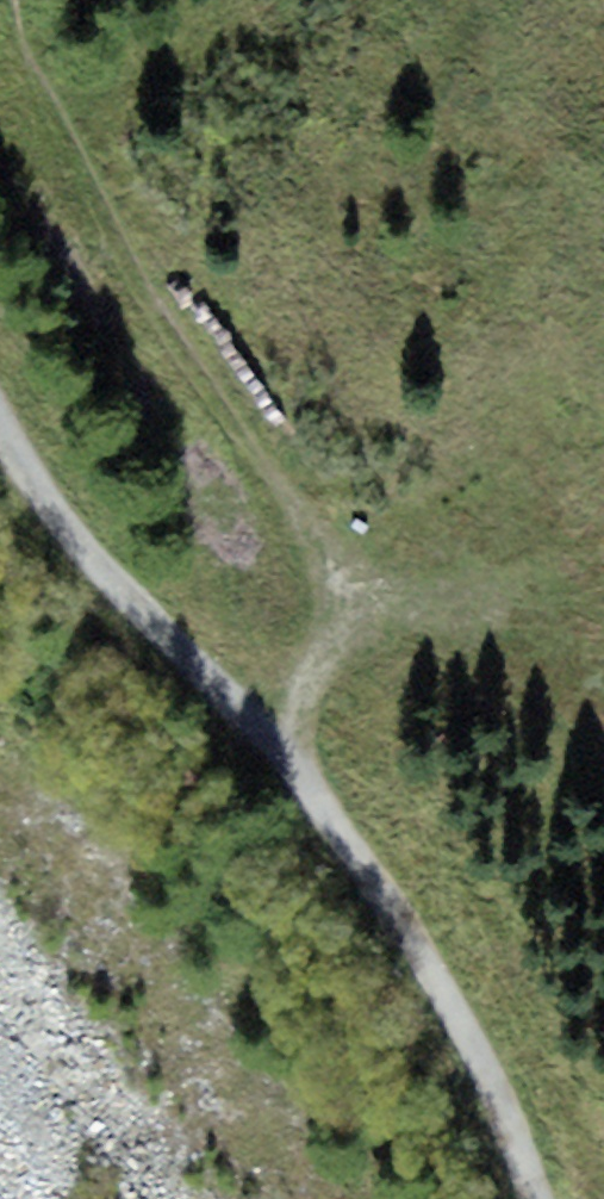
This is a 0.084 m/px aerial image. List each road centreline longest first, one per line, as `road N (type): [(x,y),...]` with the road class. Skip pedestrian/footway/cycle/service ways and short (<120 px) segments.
road 1 (track): [(0,410),(31,474),(390,892),(505,1102),(531,1198)]
road 2 (track): [(23,0),(66,151),(216,396),(363,593),(263,739)]

